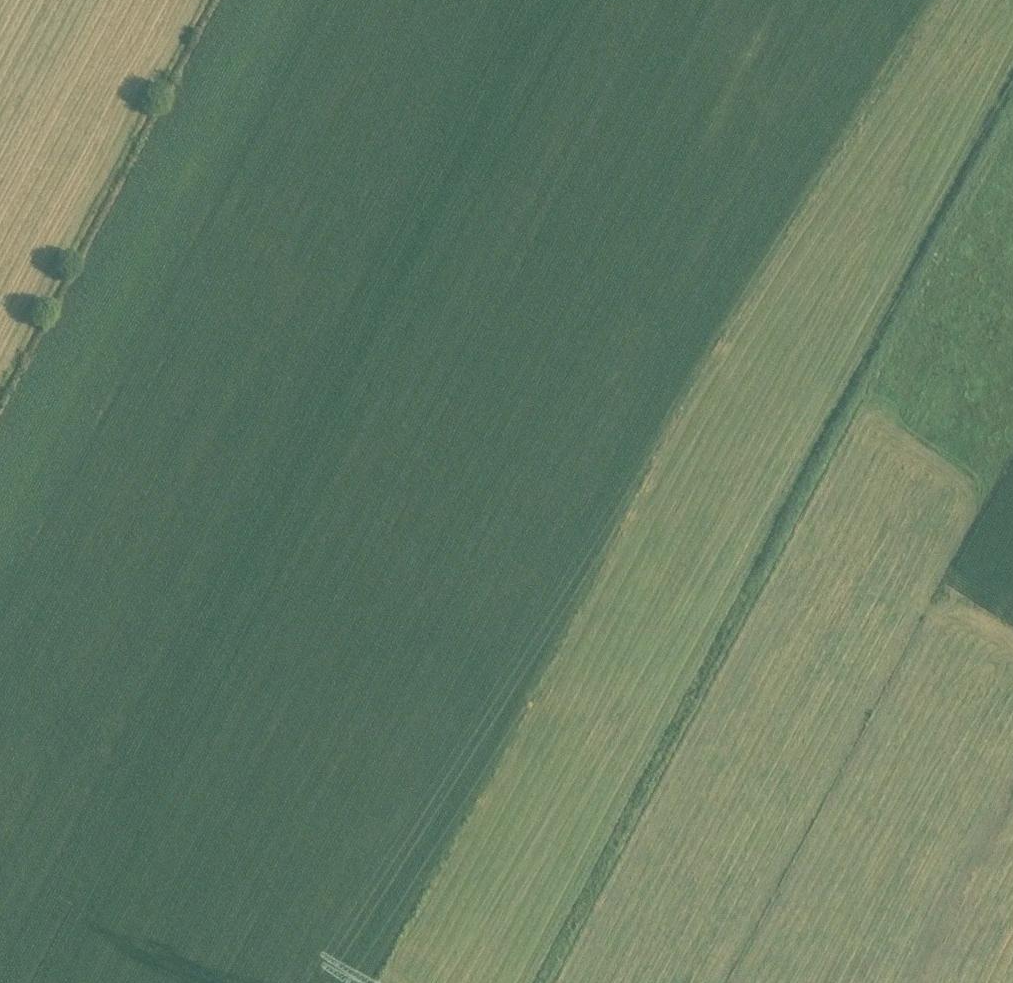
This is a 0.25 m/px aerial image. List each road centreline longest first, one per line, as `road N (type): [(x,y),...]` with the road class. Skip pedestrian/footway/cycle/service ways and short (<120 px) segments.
road 1 (motorway): [(1012,351),(636,982)]
road 2 (motorway): [(700,982),(1012,450)]

